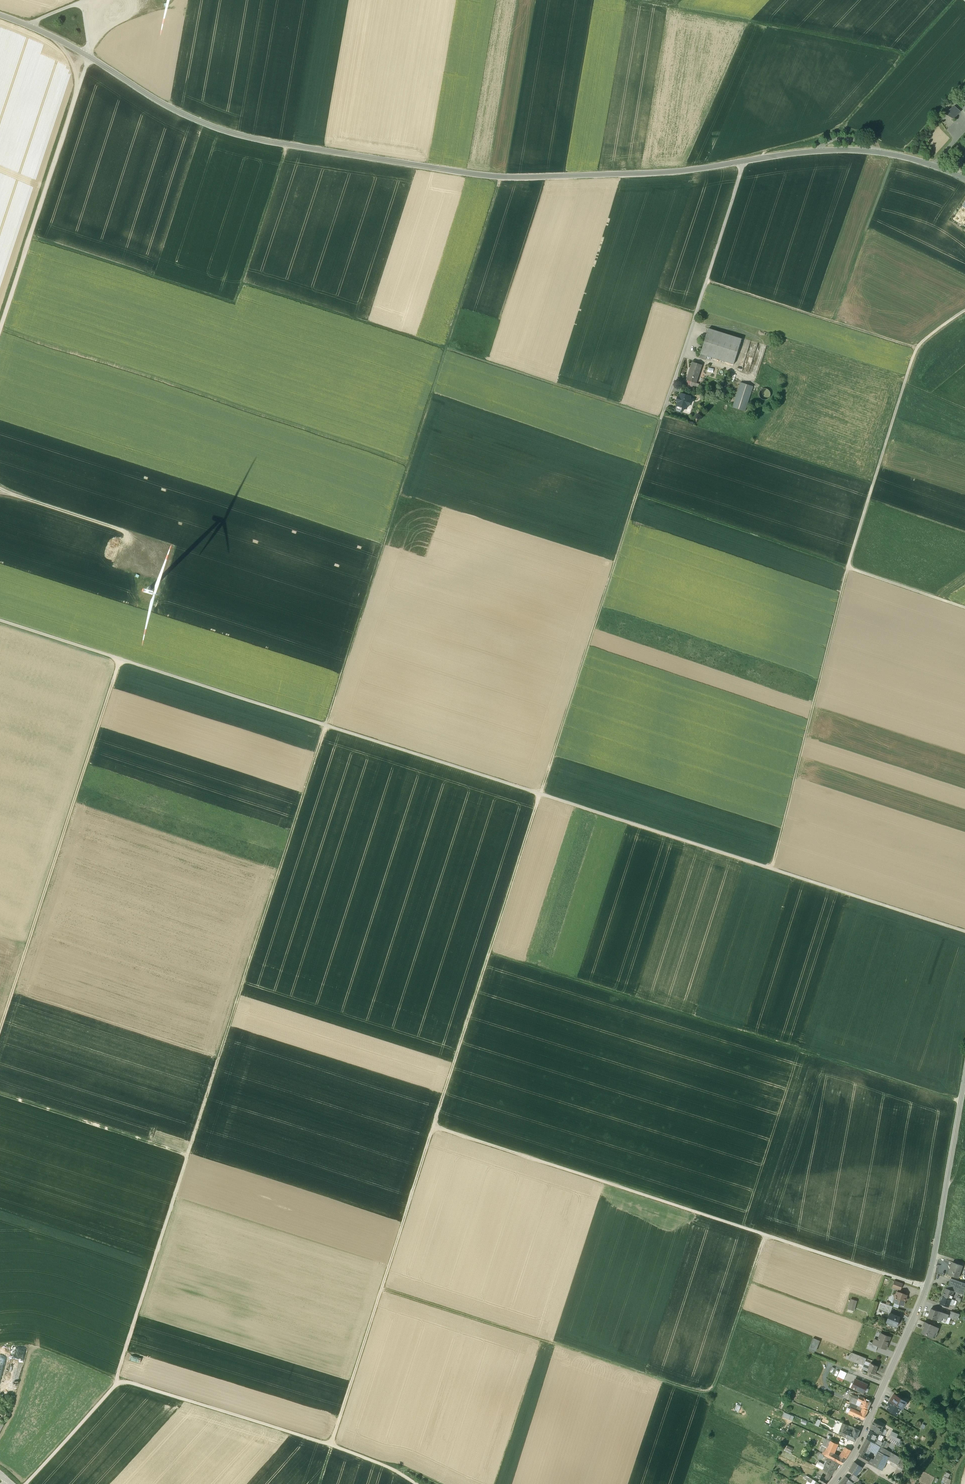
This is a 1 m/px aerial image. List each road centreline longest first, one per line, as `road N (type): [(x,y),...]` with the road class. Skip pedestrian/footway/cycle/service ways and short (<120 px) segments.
road 1 (track): [(0,620),(964,932)]
road 2 (tertiary): [(964,179),(910,158),(848,150),(670,172),(535,177),(348,156),(190,119),(87,55),(0,15)]
road 3 (track): [(926,1288),(433,1126),(331,1444)]
road 4 (track): [(445,349),(187,1154)]
road 5 (track): [(661,419),(433,1126)]
road 6 (track): [(489,952),(961,1100)]
road 7 (unclassified): [(415,1483),(331,1444),(127,1382),(25,1483)]
road 8 (track): [(381,1288),(712,1396),(736,1325)]
road 9 (track): [(0,424),(382,547)]
road 10 (track): [(120,659),(0,1028)]
road 11 (track): [(286,144),(235,303),(31,237)]
road 12 (secondary): [(952,1152),(924,1294),(853,1456),(831,1483)]
road 13 (track): [(847,568),(772,869)]
road 14 (track): [(0,331),(87,56)]
road 15 (track): [(634,0),(909,51)]
road 16 (track): [(761,158),(842,127),(955,0)]
road 17 (track): [(119,1382),(187,1154)]
road 18 (track): [(917,347),(847,568)]
road 19 (track): [(445,349),(661,419)]
road 20 (track): [(637,497),(847,568)]
road 21 (track): [(706,281),(917,347)]
road 22 (track): [(445,349),(242,283)]
road 23 (track): [(187,1154),(0,1094)]
road 24 (track): [(445,349),(500,177)]
road 25 (track): [(891,154),(832,321)]
road 26 (track): [(0,492),(124,533)]
road 27 (track): [(847,568),(964,607)]
road 28 (track): [(116,1378),(32,1343),(0,1346)]

